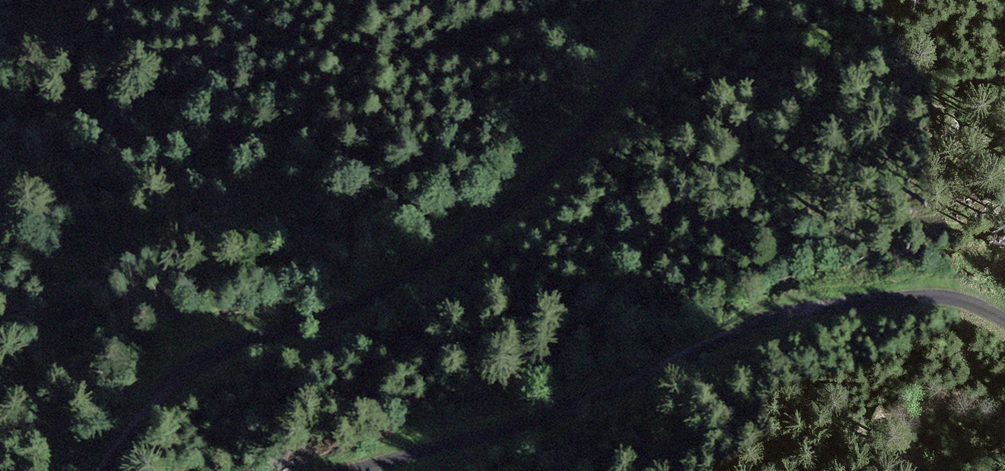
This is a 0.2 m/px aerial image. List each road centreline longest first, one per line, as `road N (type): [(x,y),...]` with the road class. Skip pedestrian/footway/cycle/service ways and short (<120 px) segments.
road 1 (unclassified): [(111,470),(179,382),(264,337),(424,279),(563,189),(653,81),(691,0)]
road 2 (unclassified): [(1004,315),(963,295),(832,296),(370,470)]

